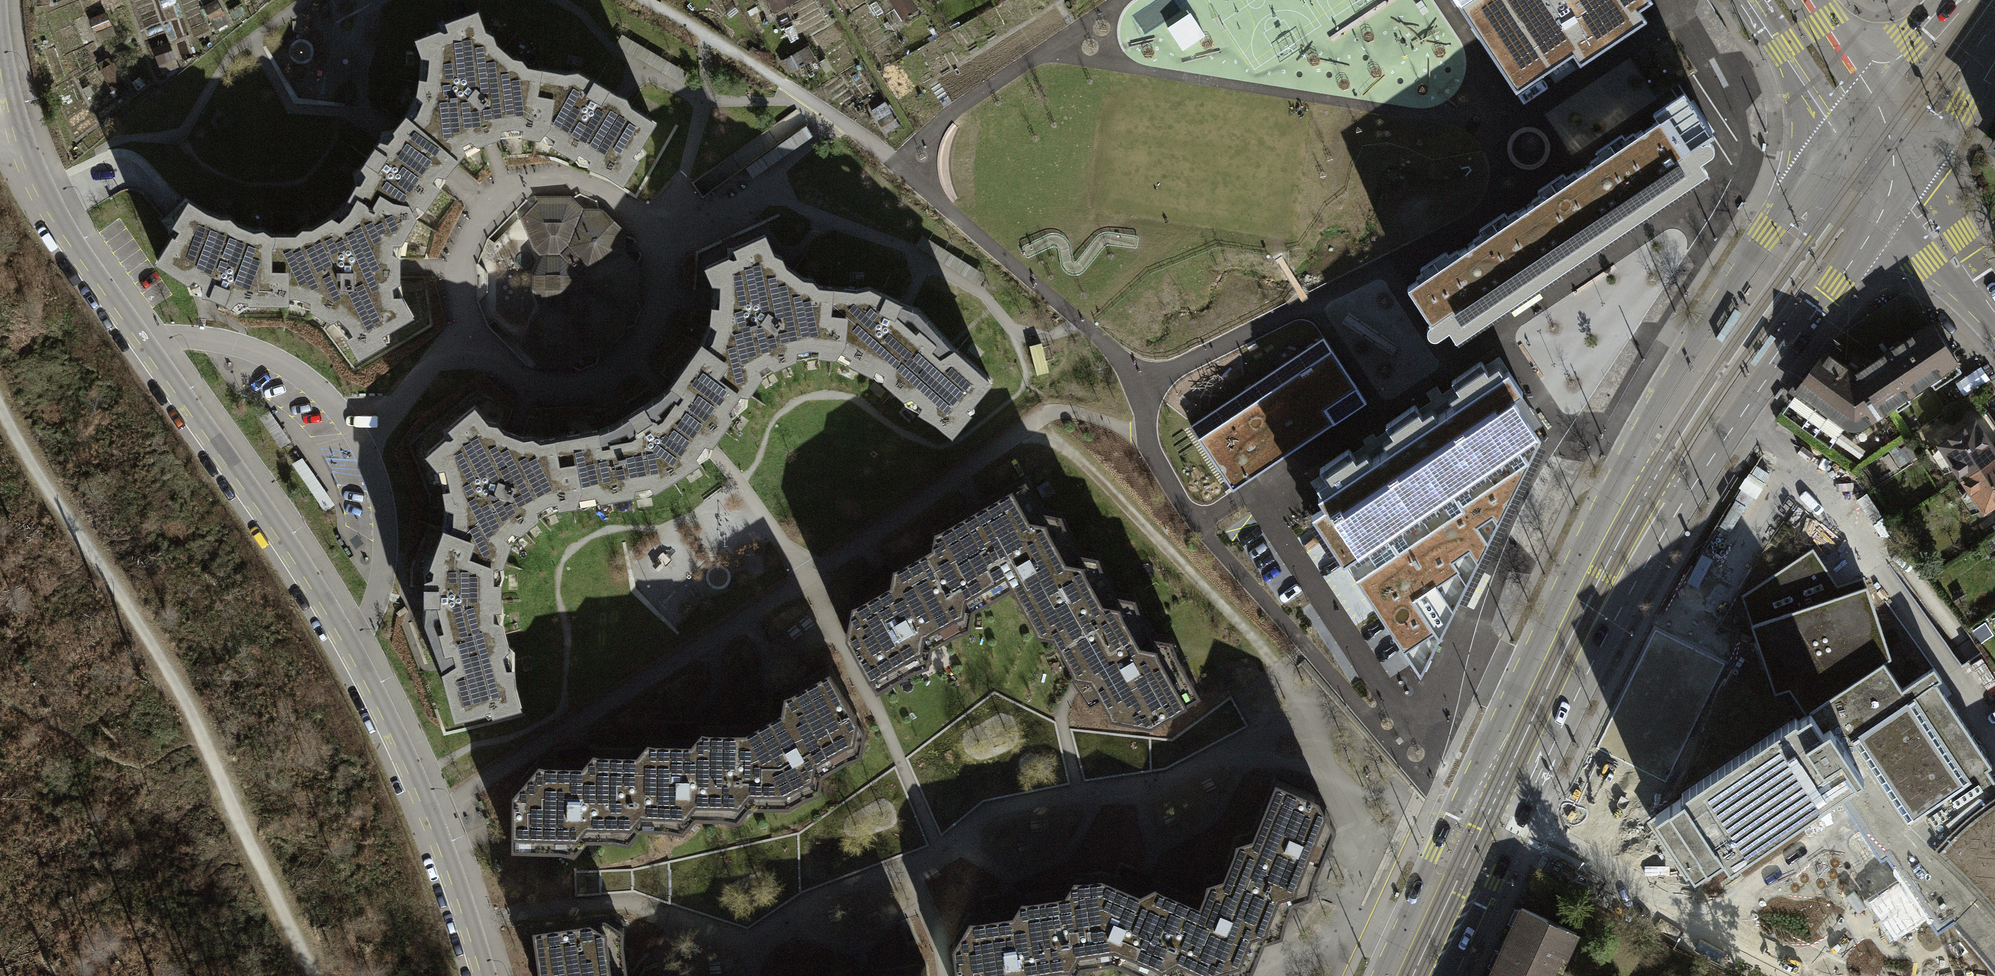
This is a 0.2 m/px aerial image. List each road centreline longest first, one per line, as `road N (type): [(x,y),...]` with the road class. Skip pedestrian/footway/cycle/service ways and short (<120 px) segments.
road 1 (residential): [(485,975),(411,768),(354,654),(296,556),(50,204),(14,114),(0,40)]
road 2 (tertiary): [(1515,827),(1640,564),(1829,282),(1878,150)]
road 3 (tertiary): [(1878,150),(1763,234),(1638,429),(1464,784)]
road 4 (track): [(319,975),(208,735),(0,404)]
road 5 (residential): [(1515,827),(1822,975)]
road 6 (tertiary): [(1464,784),(1379,975)]
road 7 (primary): [(1878,150),(1994,314)]
road 8 (primary): [(1750,0),(1824,107),(1878,150)]
road 9 (tertiary): [(1878,150),(1989,0)]
road 10 (primary): [(1878,150),(1857,81),(1803,0)]
road 11 (tertiary): [(1442,975),(1515,827)]

